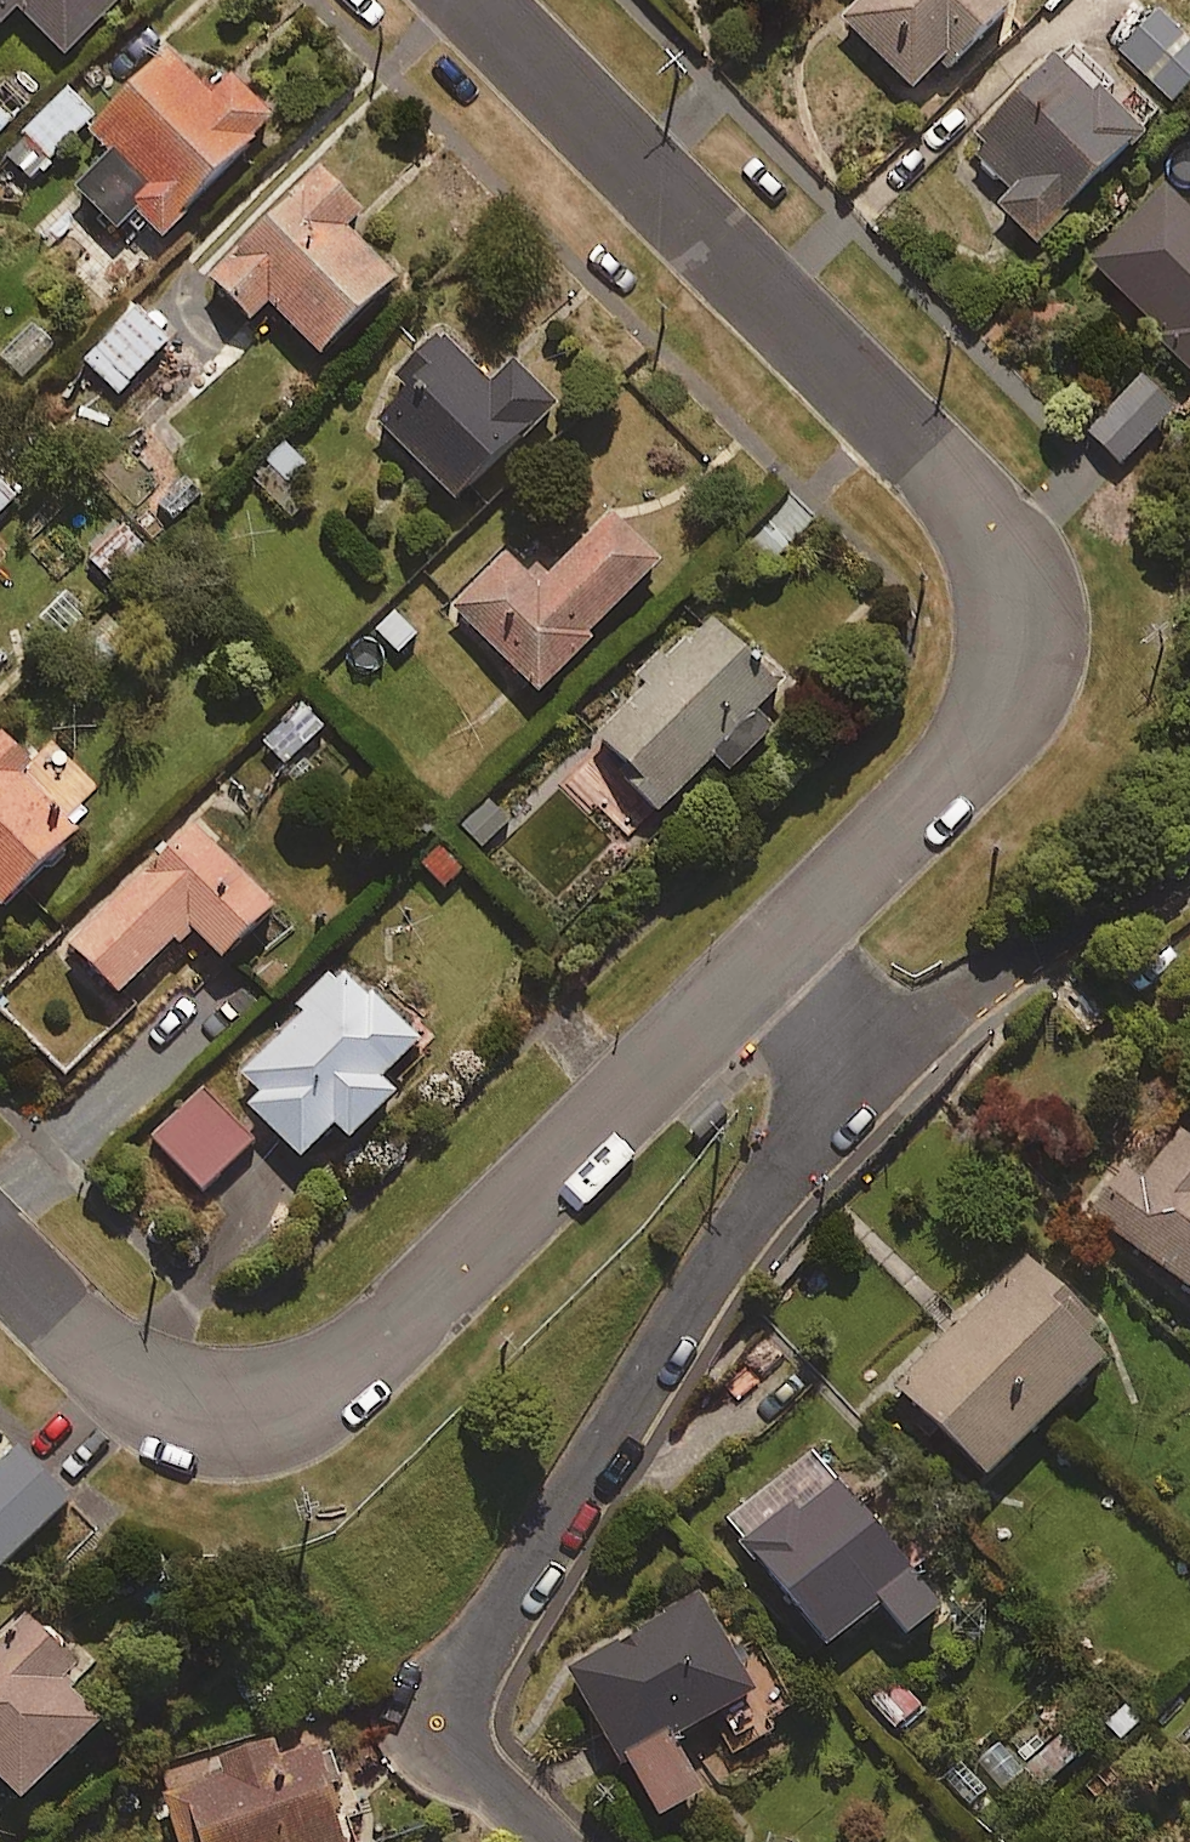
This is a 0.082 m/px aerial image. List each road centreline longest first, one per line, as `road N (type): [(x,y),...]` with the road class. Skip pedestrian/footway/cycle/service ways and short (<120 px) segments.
road 1 (residential): [(473,0),(970,501),(1009,575),(1018,626),(1013,680),(996,723),(765,968)]
road 2 (residential): [(547,1841),(465,1756),(459,1712),(470,1674),(780,1158),(856,1058)]
road 3 (residential): [(765,968),(358,1368),(293,1409),(225,1419)]
road 4 (residential): [(856,1058),(1064,923),(1189,855)]
road 5 (residential): [(0,1253),(117,1371),(191,1412),(225,1419)]
road 6 (residential): [(856,1058),(765,968)]

